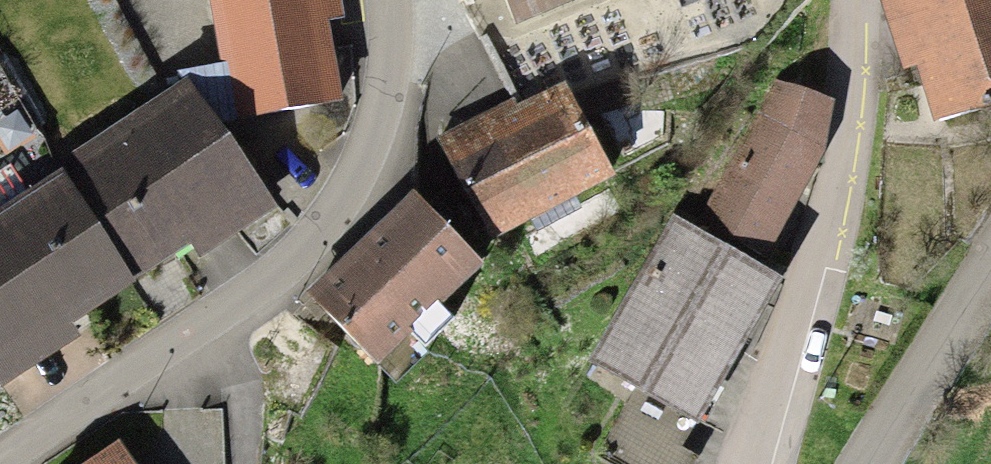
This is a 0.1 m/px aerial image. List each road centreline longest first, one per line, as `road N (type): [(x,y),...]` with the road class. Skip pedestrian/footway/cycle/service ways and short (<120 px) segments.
road 1 (residential): [(386,0),(381,130),(348,187),(280,262),(0,460)]
road 2 (residential): [(851,0),(840,192),(765,463)]
road 3 (tertiary): [(872,463),(990,267)]

